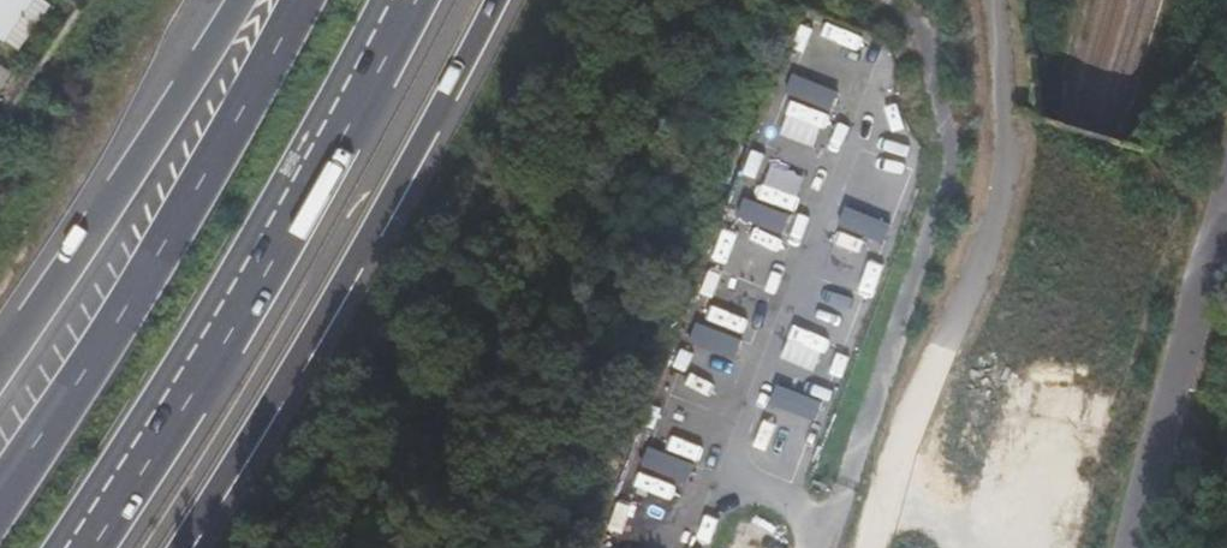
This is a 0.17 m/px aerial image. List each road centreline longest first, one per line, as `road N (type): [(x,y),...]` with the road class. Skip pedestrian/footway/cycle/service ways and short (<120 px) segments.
road 1 (motorway): [(82,547),(255,278),(404,0)]
road 2 (motorway): [(178,547),(321,319),(497,0)]
road 3 (motorway): [(302,0),(166,241),(0,490)]
road 4 (track): [(883,547),(935,351),(999,223),(1008,112),(998,0)]
road 5 (motorway): [(240,0),(0,366)]

